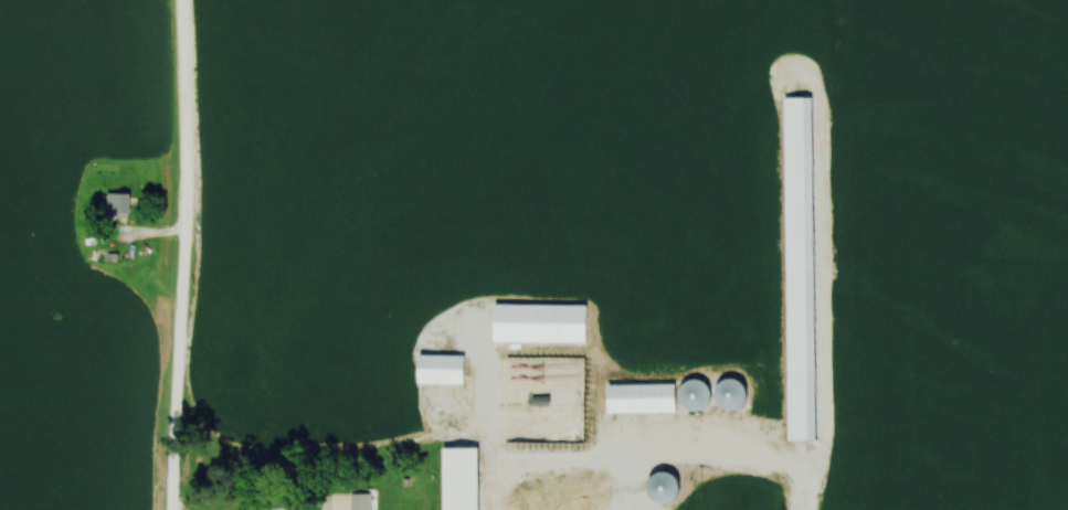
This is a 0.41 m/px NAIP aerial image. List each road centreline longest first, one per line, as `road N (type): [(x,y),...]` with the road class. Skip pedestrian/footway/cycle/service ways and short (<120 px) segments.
road 1 (residential): [(170,509),(186,246),(182,0)]

